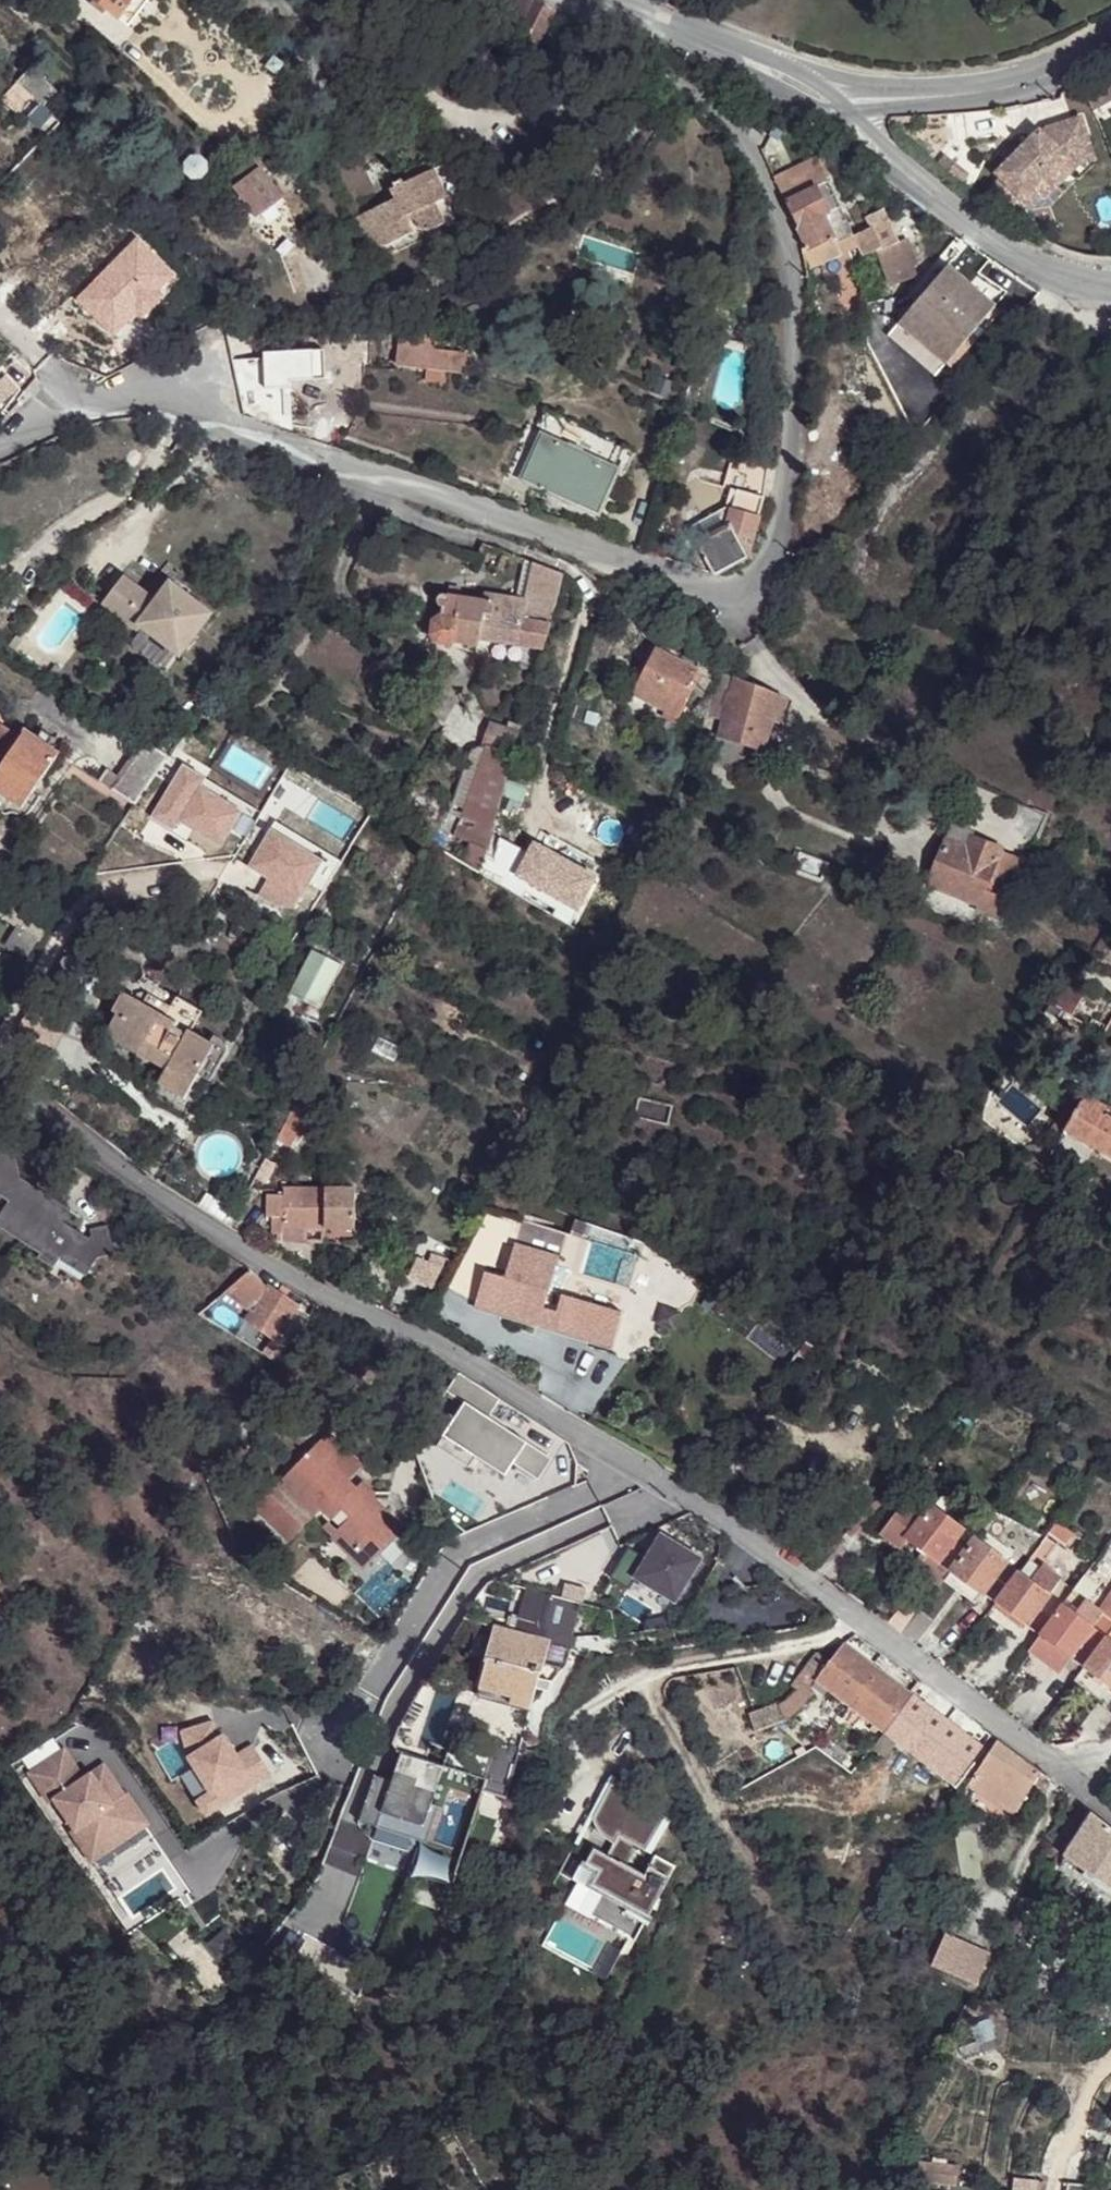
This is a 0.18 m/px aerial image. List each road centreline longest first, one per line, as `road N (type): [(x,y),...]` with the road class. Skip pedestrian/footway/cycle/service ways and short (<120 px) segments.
road 1 (residential): [(581,0),(733,117),(787,239),(795,296),(794,459),(781,554),(755,590),(739,601),(712,596),(135,391),(0,446)]
road 2 (unclassified): [(1110,1806),(689,1496),(490,1373),(239,1248),(0,1068)]
road 3 (unclassified): [(849,112),(1009,253),(1054,280),(1110,294)]
road 4 (unclassified): [(987,95),(856,86),(802,69)]
road 5 (unclassified): [(692,38),(802,104),(849,112)]
road 6 (unclassified): [(849,112),(987,95)]
road 7 (unclassified): [(1110,44),(1042,79),(987,95)]

